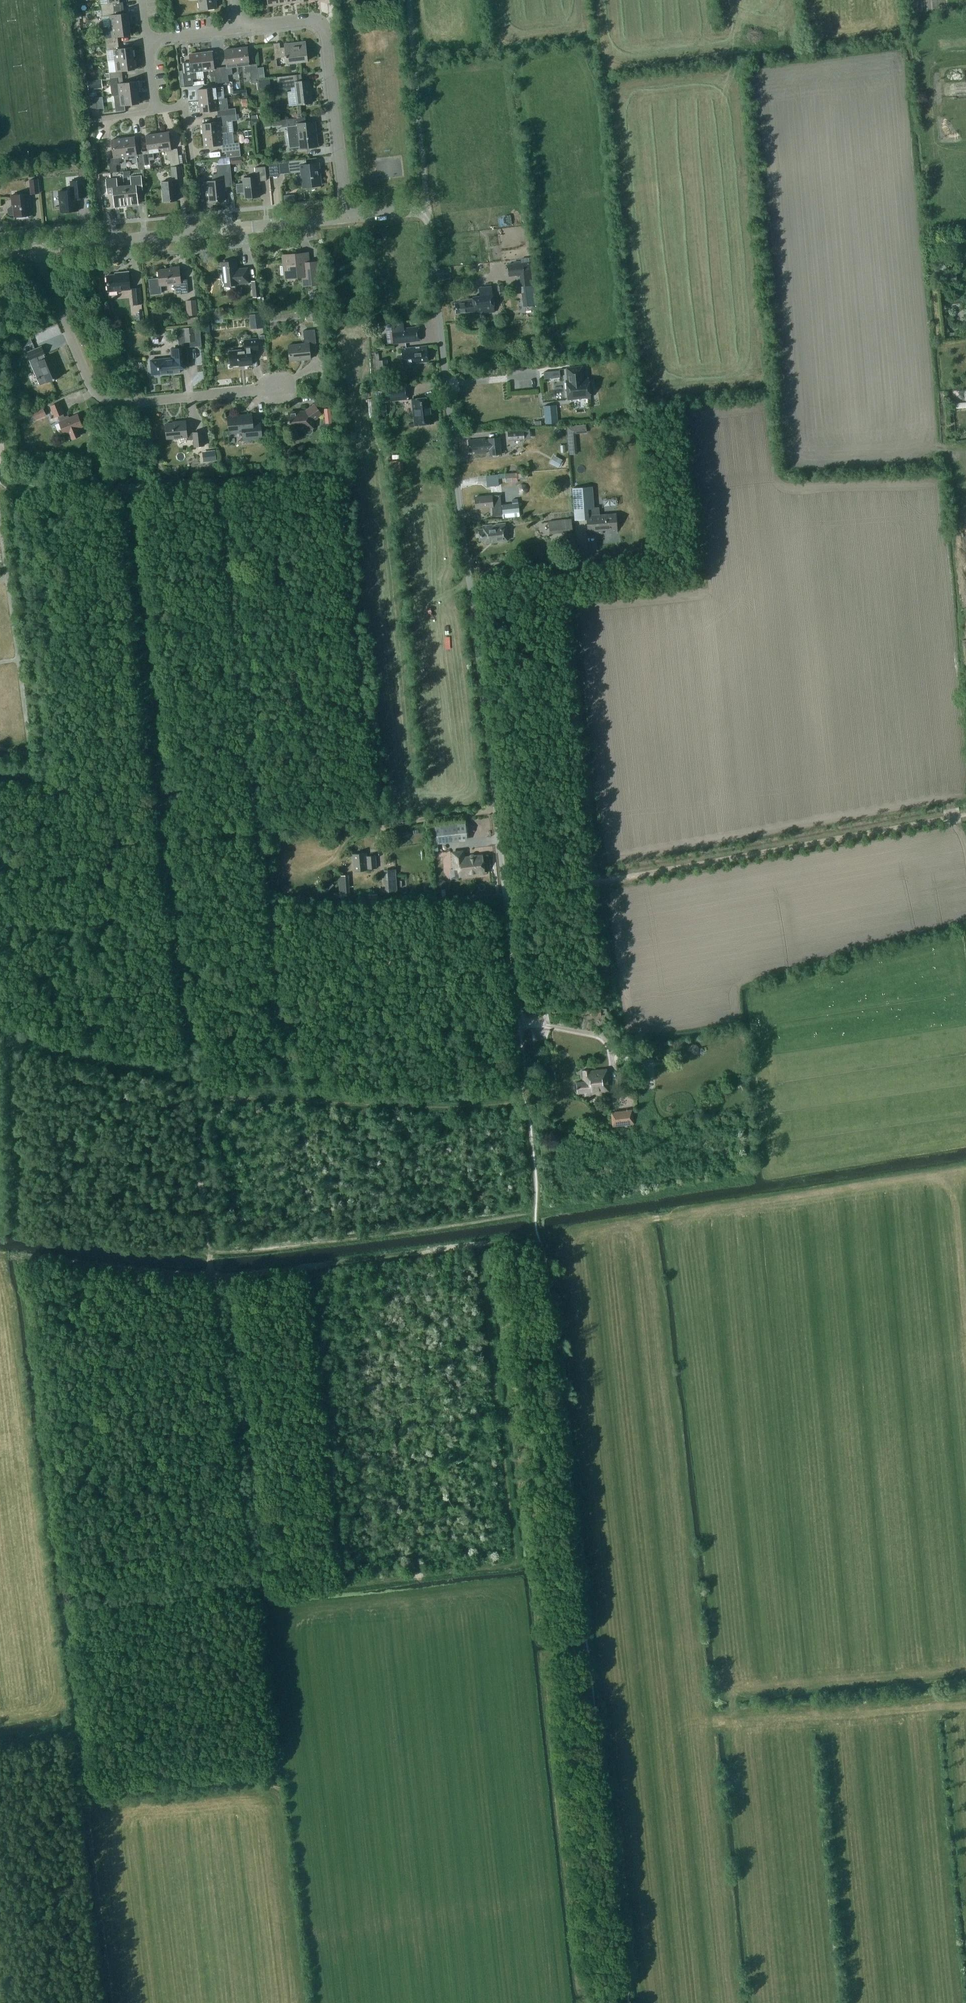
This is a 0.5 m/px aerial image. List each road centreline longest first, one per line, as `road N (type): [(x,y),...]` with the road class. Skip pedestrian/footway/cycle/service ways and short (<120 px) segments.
road 1 (track): [(537,1234),(213,1277),(23,1262),(91,1785),(270,1763),(255,1590)]
road 2 (track): [(0,483),(127,488),(139,500),(171,767),(163,828),(249,1566),(245,1582)]
road 3 (track): [(0,1016),(13,1031),(21,1233),(210,1252),(535,1211)]
road 4 (track): [(186,1030),(200,1032),(216,1078),(282,1076),(213,487)]
road 5 (residential): [(494,809),(427,210)]
road 6 (track): [(70,1612),(245,1582),(289,1592),(498,1567),(514,1554),(531,1569),(540,1639),(586,1637)]
road 7 (track): [(127,488),(337,481),(377,803),(372,812)]
road 8 (track): [(588,1648),(541,1658),(579,1992),(627,1989)]
road 9 (track): [(607,989),(560,596)]
road 10 (track): [(0,776),(254,825),(372,816)]
road 11 (track): [(526,1101),(457,1108),(211,1099),(209,1073)]
road 12 (residential): [(276,388),(126,405),(100,397),(33,248)]
road 13 (track): [(514,1554),(481,1242)]
road 14 (unclassified): [(33,248),(344,217)]
road 15 (residential): [(237,28),(308,19),(325,30),(344,217)]
road 16 (track): [(191,1076),(12,1044)]
road 17 (track): [(103,2002),(86,1862)]
road 18 (track): [(86,1862),(68,1735)]

